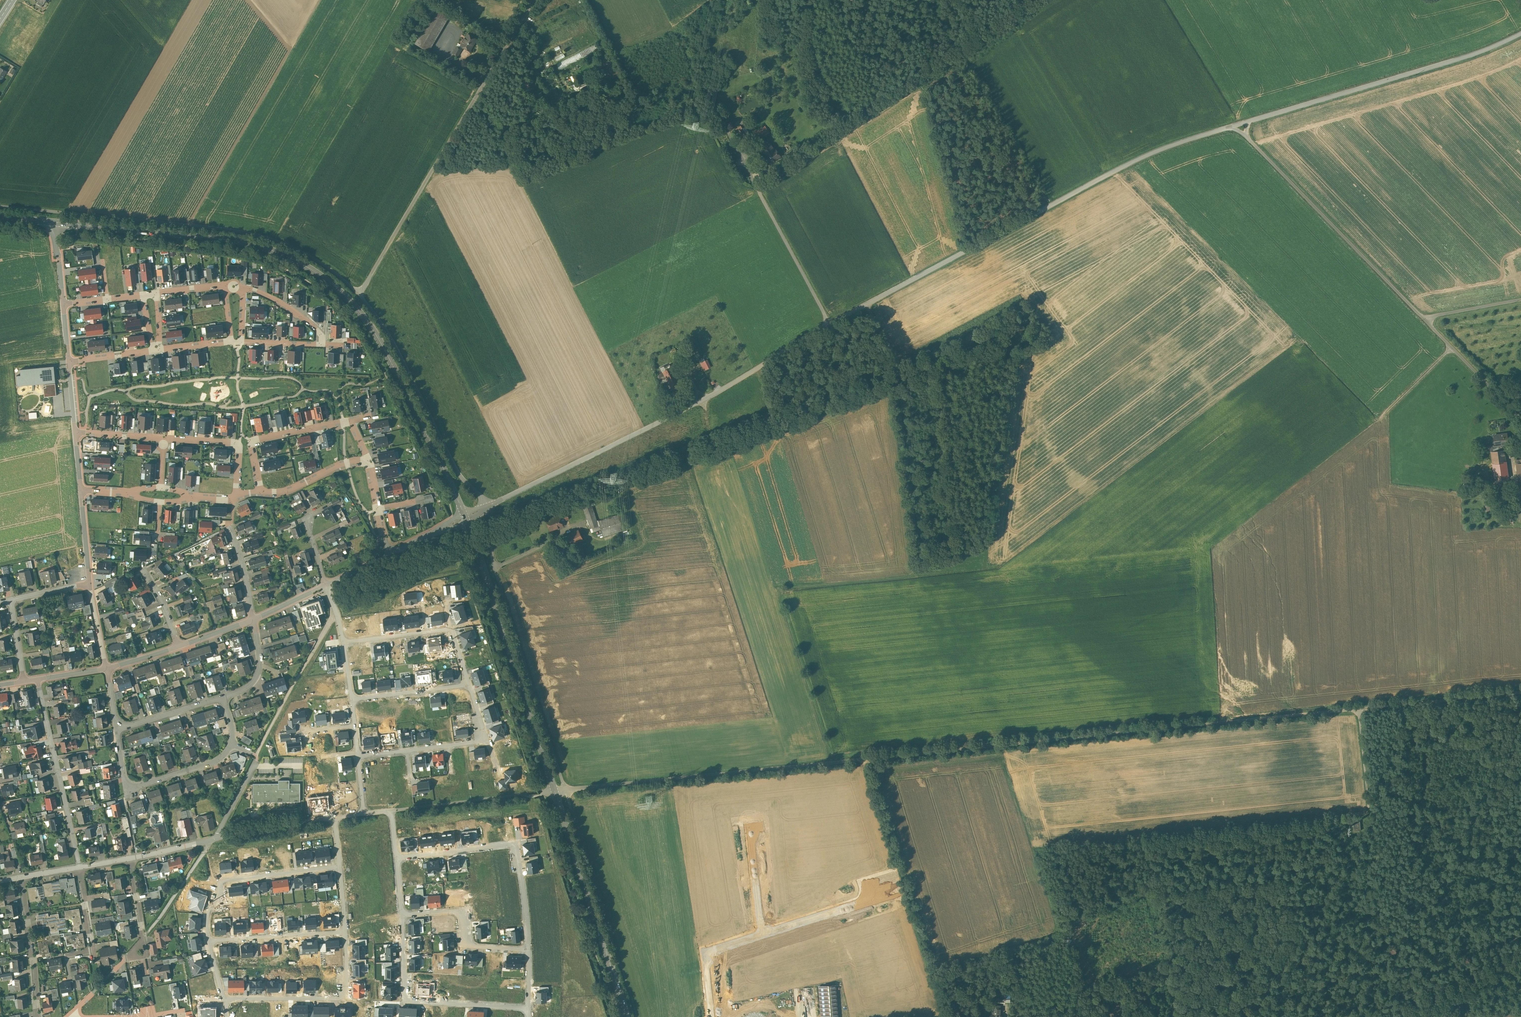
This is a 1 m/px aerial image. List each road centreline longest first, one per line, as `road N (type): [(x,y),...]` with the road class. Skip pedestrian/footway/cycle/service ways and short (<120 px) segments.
road 1 (unclassified): [(565,789),(1520,690)]
road 2 (unclassified): [(1229,127),(1126,166),(702,400),(485,507)]
road 3 (secondary): [(55,222),(240,242),(314,271),(378,338),(465,517)]
road 4 (unclassified): [(1247,137),(1520,418)]
road 5 (residential): [(0,206),(259,235),(309,255),(359,293)]
road 6 (unclassified): [(359,293),(533,0)]
road 7 (residential): [(485,507),(494,566),(565,789)]
road 8 (secondary): [(465,517),(555,790)]
road 9 (unclassified): [(1520,34),(1250,121)]
road 10 (track): [(1146,835),(1151,895),(1067,916),(1076,994),(1039,1008),(1038,1016)]
road 11 (track): [(864,759),(947,1016)]
road 12 (residential): [(359,293),(485,507)]
road 13 (secondary): [(555,790),(626,1016)]
road 14 (residential): [(397,860),(516,845),(528,950)]
road 15 (track): [(1520,882),(1499,798),(1370,813)]
road 16 (residential): [(401,916),(403,1001),(528,1008)]
road 17 (residential): [(37,679),(79,867)]
road 18 (residential): [(344,933),(345,998),(224,998)]
road 19 (residential): [(209,940),(208,911),(221,880),(339,866)]
road 20 (residential): [(390,811),(555,790)]
road 21 (residential): [(125,788),(223,756),(233,733),(222,697)]
road 22 (residential): [(401,916),(464,912),(464,945),(528,950)]
road 23 (residential): [(262,493),(253,442),(351,421)]
road 24 (track): [(1510,837),(1370,856)]
road 25 (residential): [(21,877),(37,1016)]
road 26 (residential): [(344,933),(209,940)]
road 27 (residential): [(163,443),(237,444),(234,498)]
road 28 (track): [(1413,1016),(1520,953)]
road 29 (residential): [(212,840),(334,818)]

